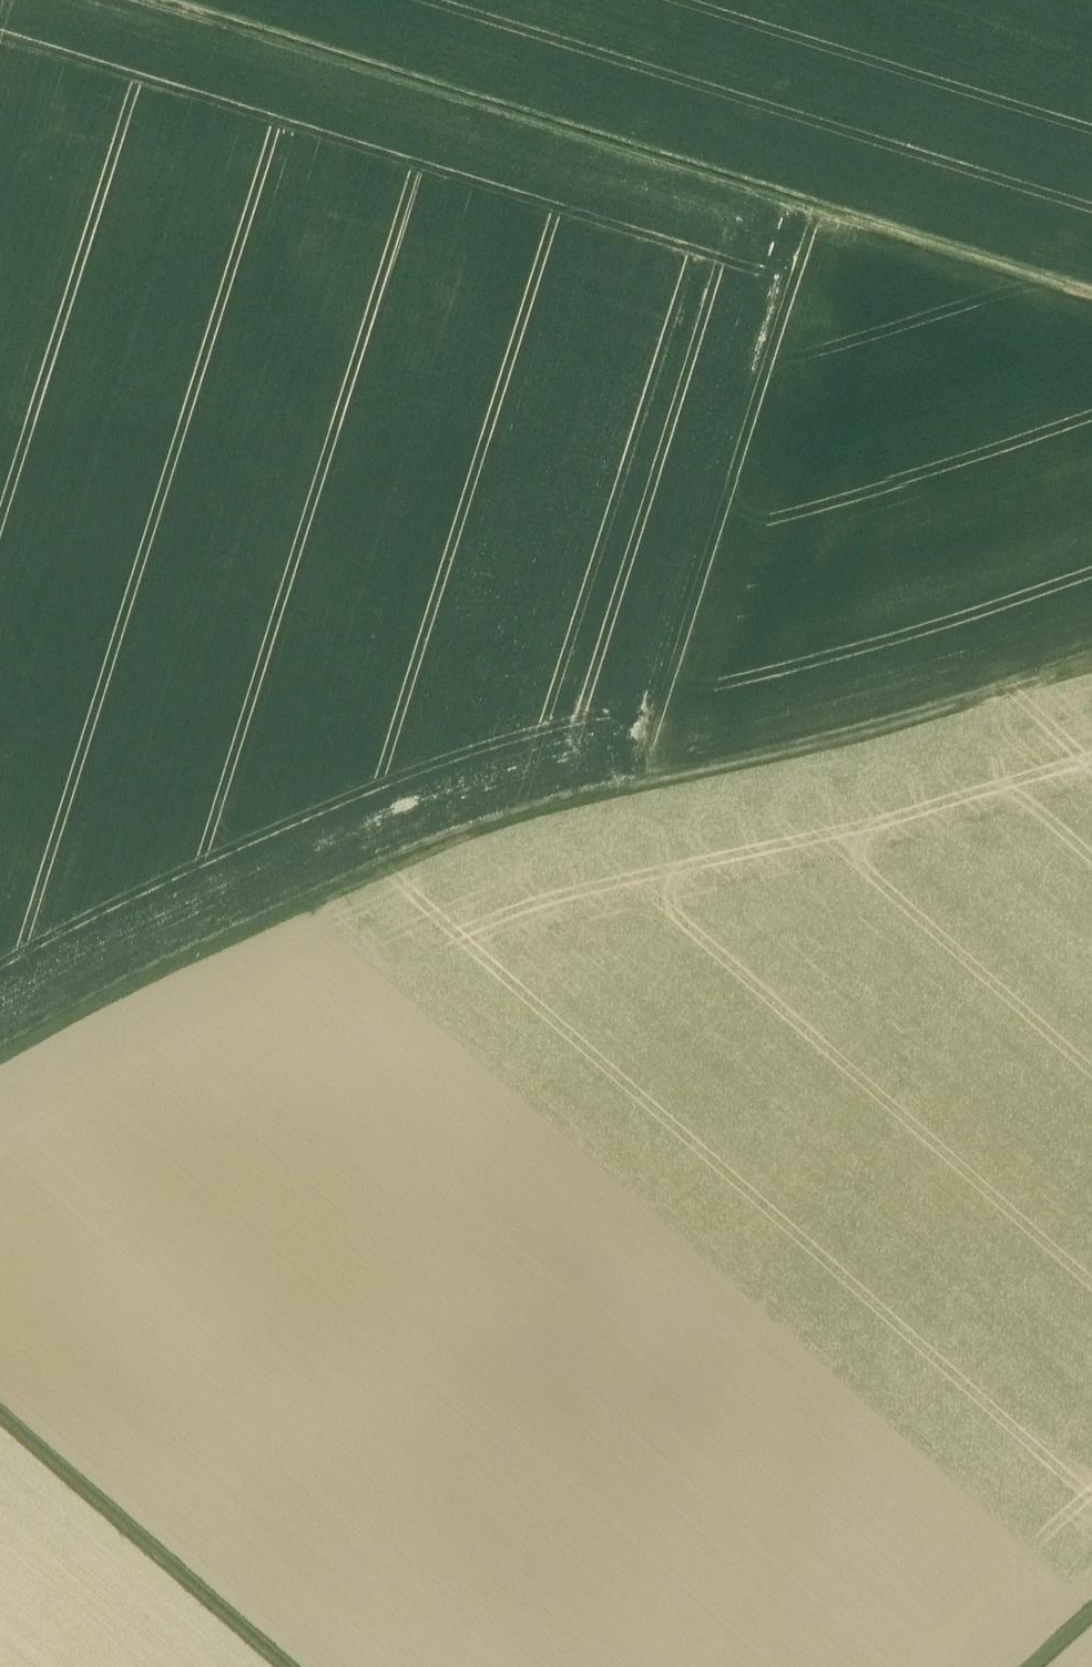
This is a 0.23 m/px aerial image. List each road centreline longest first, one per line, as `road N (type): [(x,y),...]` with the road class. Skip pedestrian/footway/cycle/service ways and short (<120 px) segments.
road 1 (track): [(1091,657),(871,731),(533,804),(432,839),(134,973),(0,1052)]
road 2 (track): [(153,0),(1091,296)]
road 3 (track): [(286,1666),(0,1411)]

